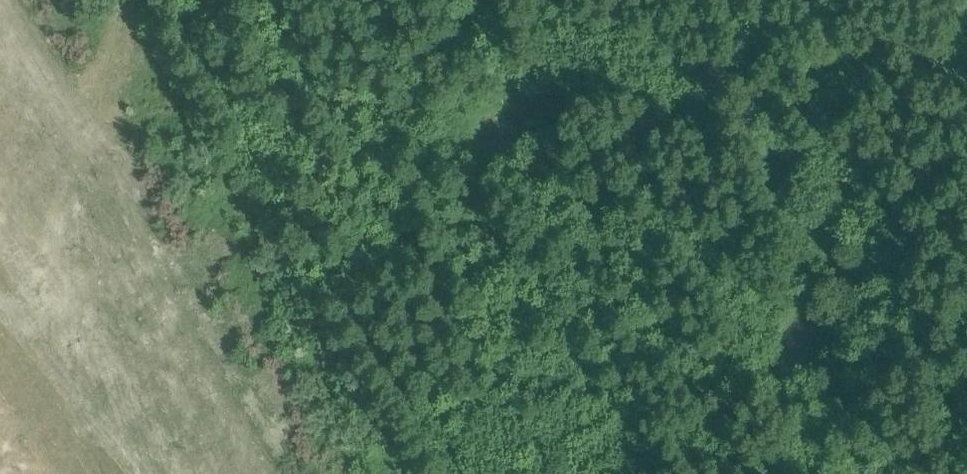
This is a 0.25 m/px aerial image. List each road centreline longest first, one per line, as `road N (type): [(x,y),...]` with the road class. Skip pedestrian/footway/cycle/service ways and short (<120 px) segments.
road 1 (track): [(93,136),(124,0)]

